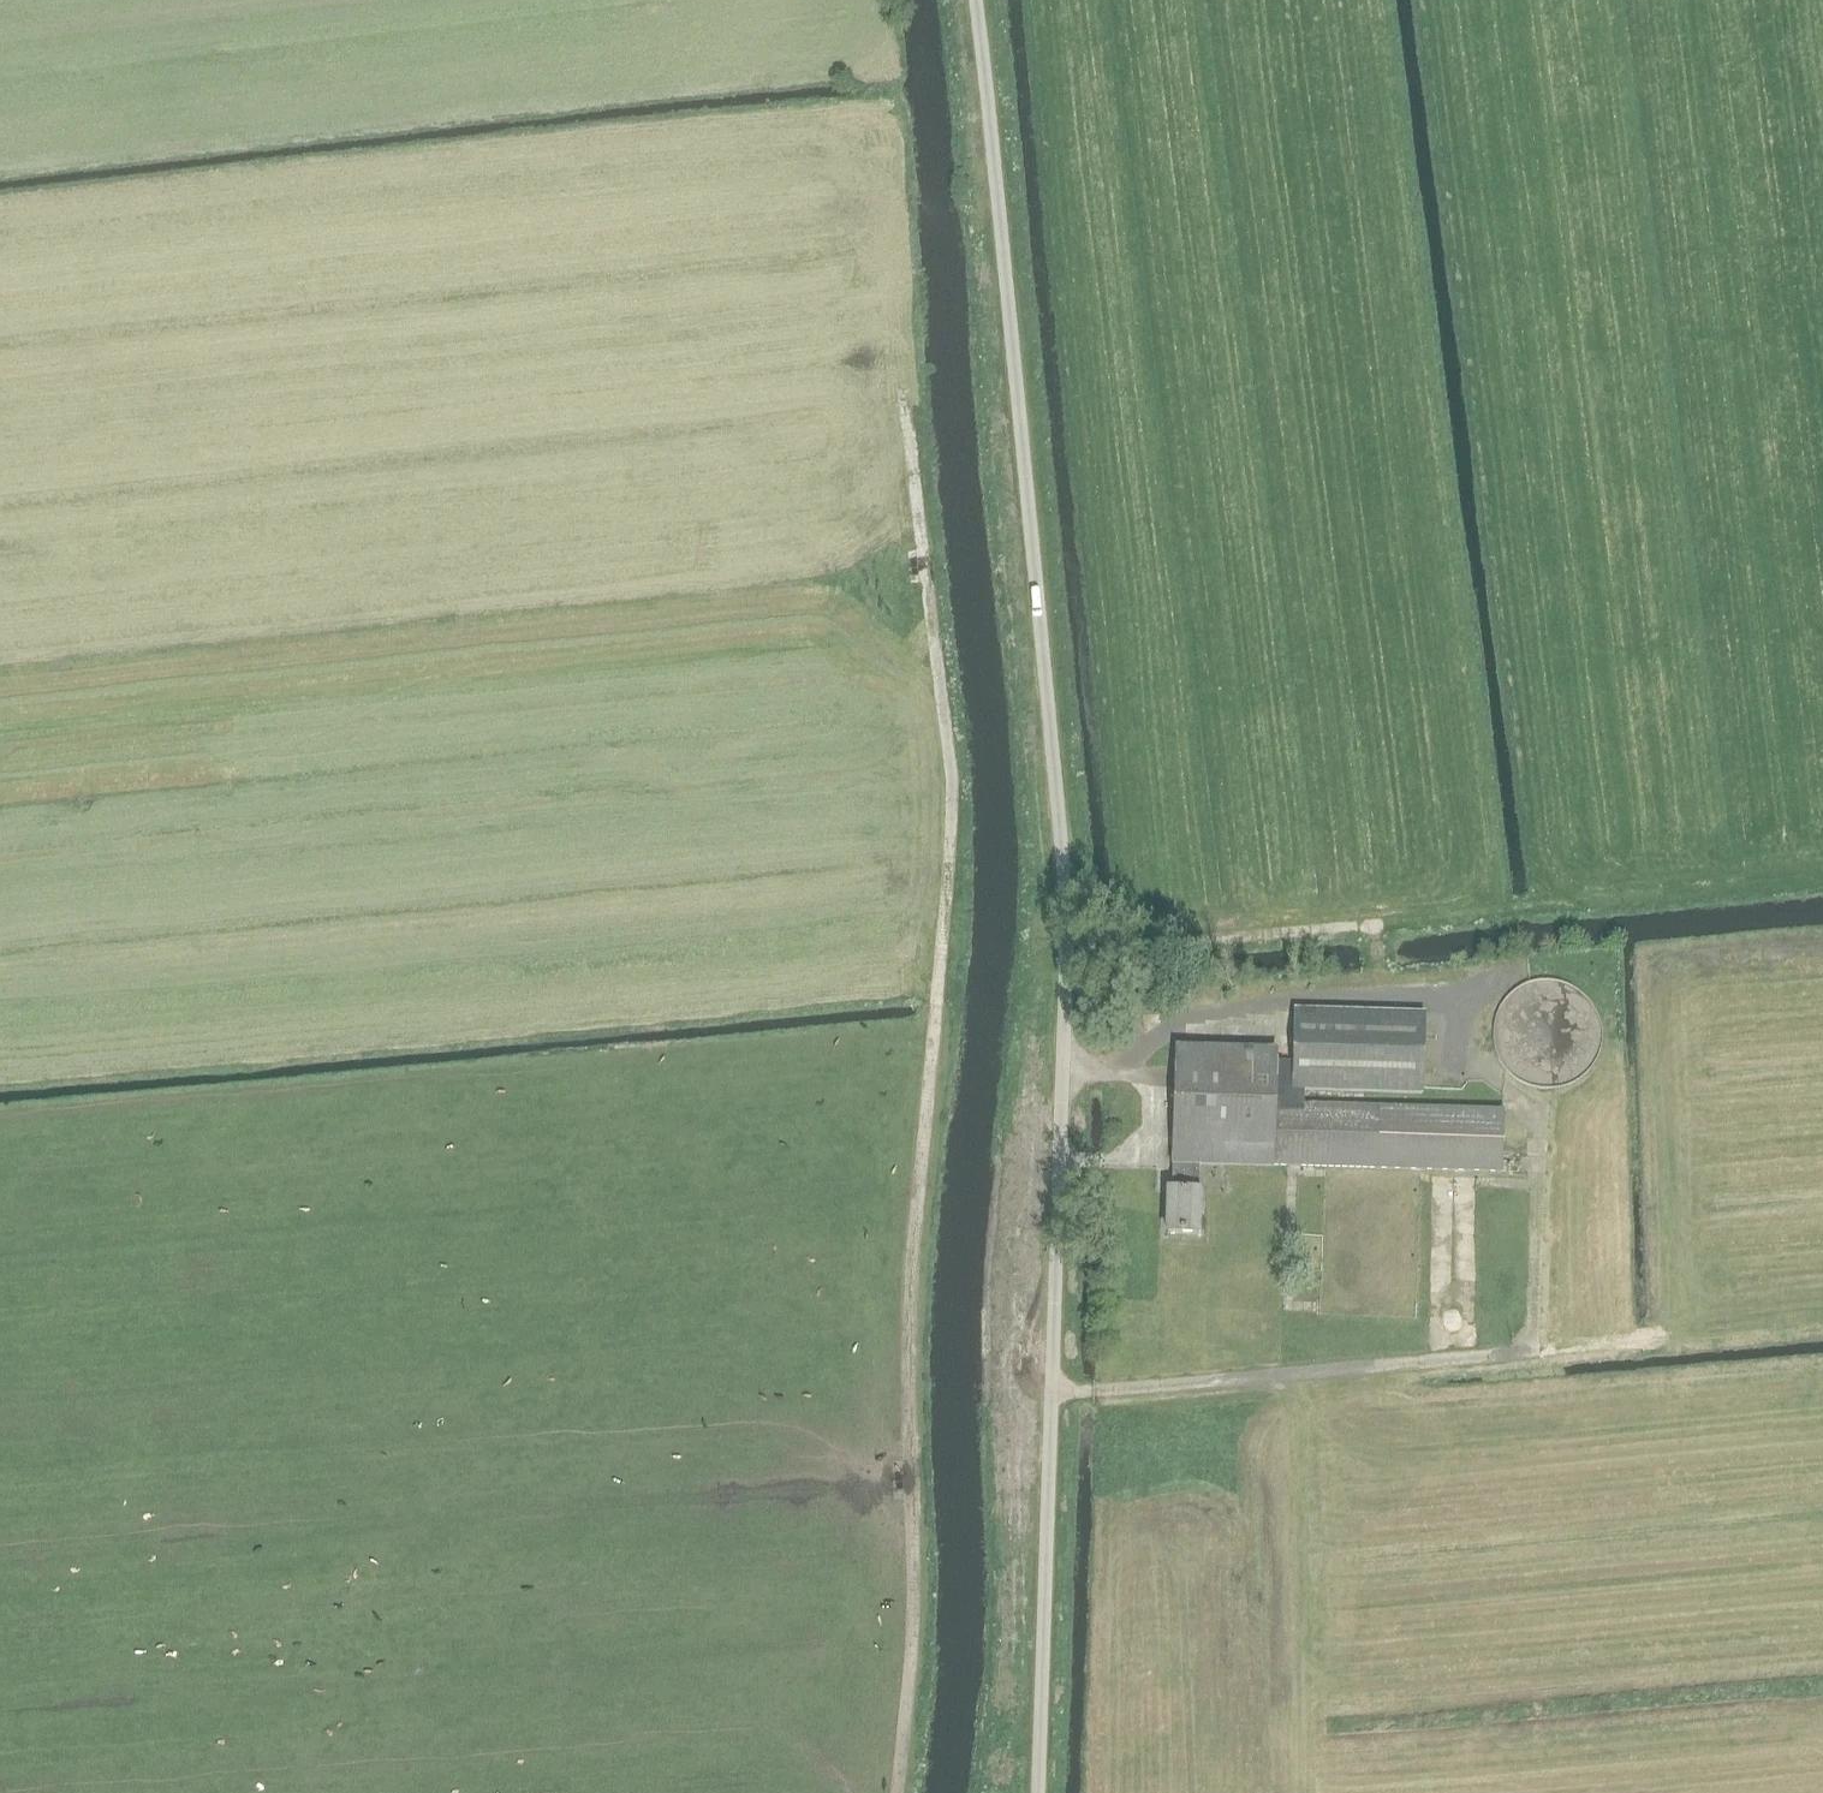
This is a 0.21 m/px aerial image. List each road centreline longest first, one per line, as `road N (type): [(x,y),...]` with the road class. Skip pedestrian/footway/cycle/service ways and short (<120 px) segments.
road 1 (unclassified): [(1038,1792),(1064,886),(976,0)]

